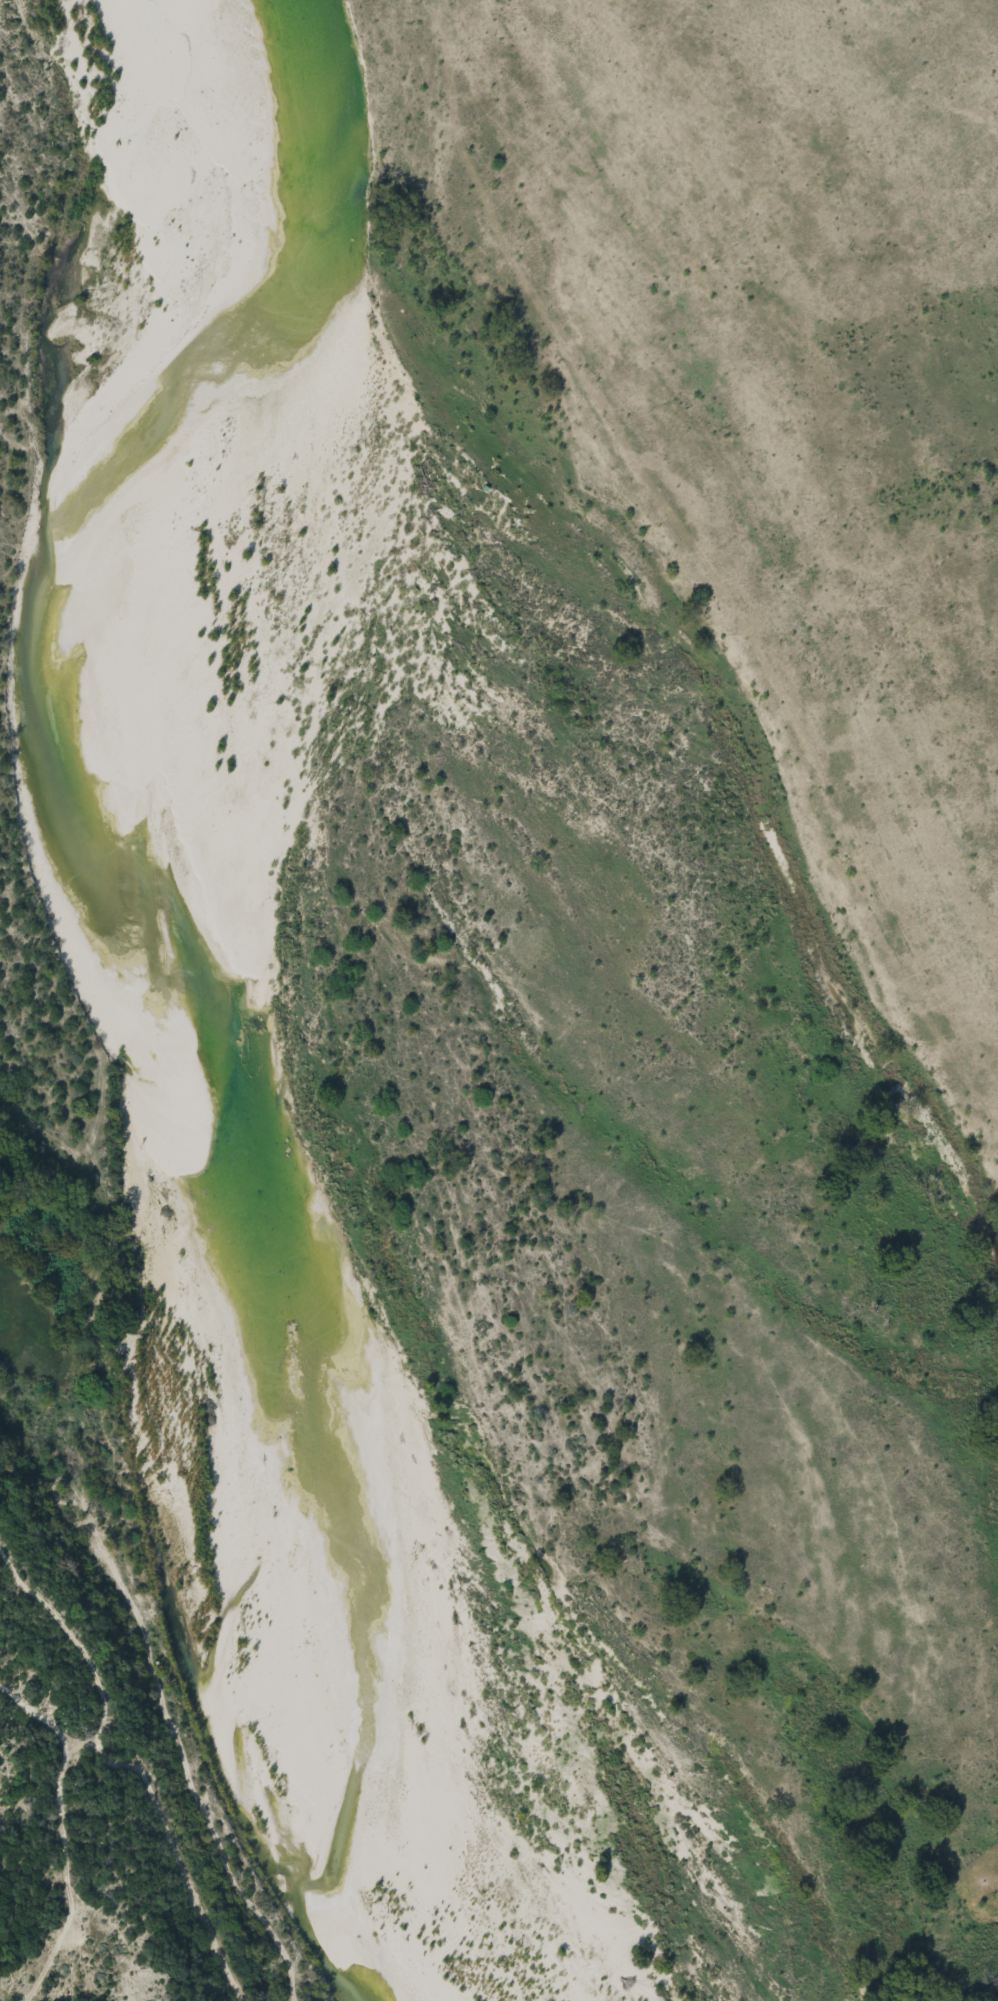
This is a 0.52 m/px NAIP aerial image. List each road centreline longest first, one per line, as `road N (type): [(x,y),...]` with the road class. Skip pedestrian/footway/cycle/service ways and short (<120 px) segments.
road 1 (residential): [(997,1102),(710,529),(421,0)]

